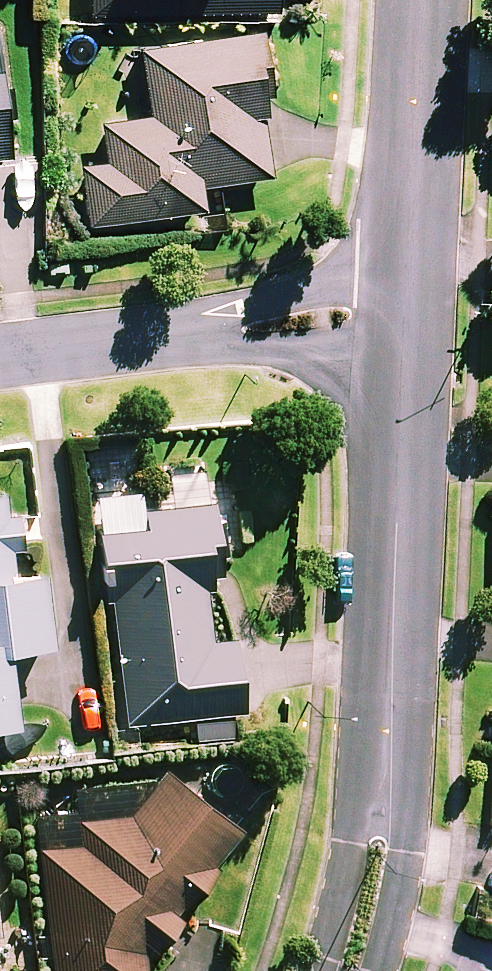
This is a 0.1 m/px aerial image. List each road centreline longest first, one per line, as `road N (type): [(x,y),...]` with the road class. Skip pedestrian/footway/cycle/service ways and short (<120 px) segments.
road 1 (residential): [(0,355),(409,306)]
road 2 (residential): [(391,703),(409,306)]
road 3 (residential): [(409,306),(424,0)]
road 4 (residential): [(322,970),(391,703)]
road 5 (residential): [(391,703),(410,771),(403,878),(377,970)]

